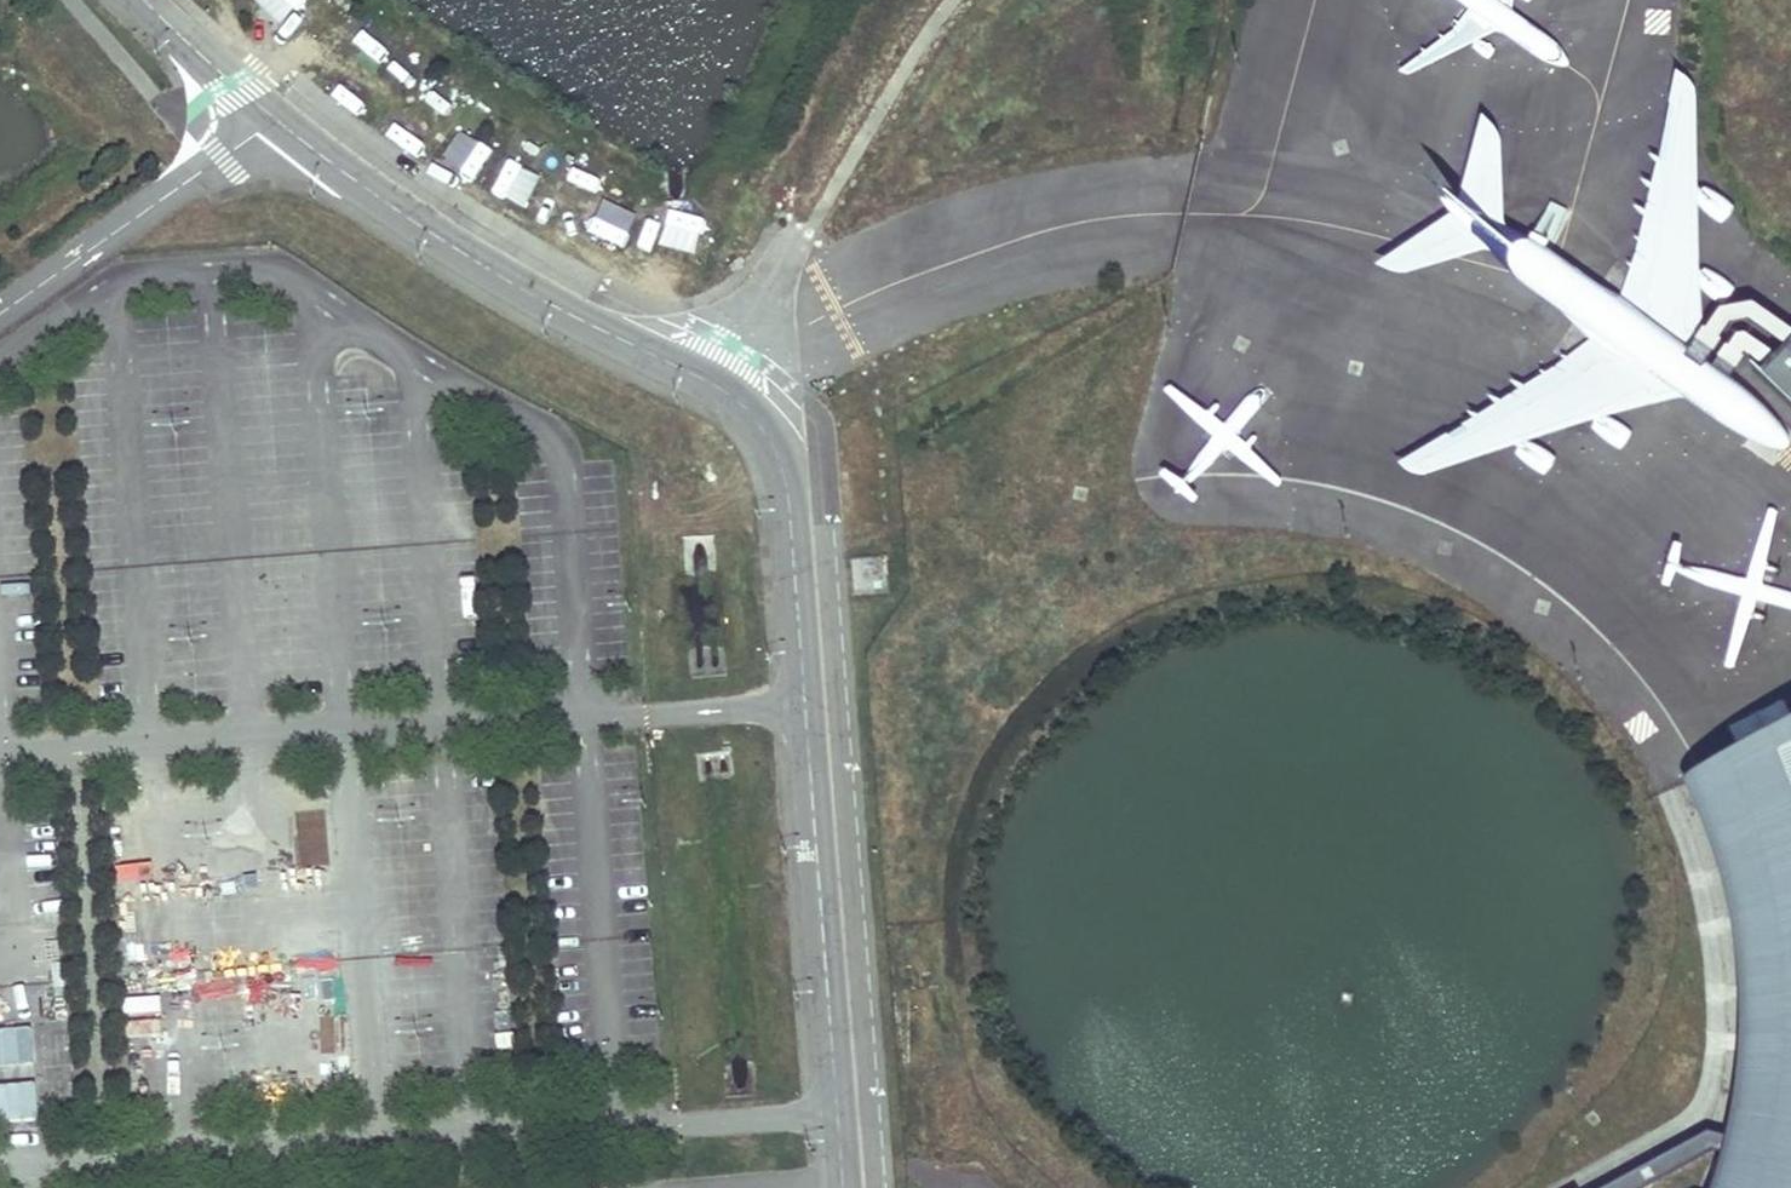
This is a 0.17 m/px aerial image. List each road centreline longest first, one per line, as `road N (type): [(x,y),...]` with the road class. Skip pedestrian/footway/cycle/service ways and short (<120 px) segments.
road 1 (tertiary): [(141,0),(253,118),(537,298),(710,373),(772,442),(786,486),(841,1187)]

